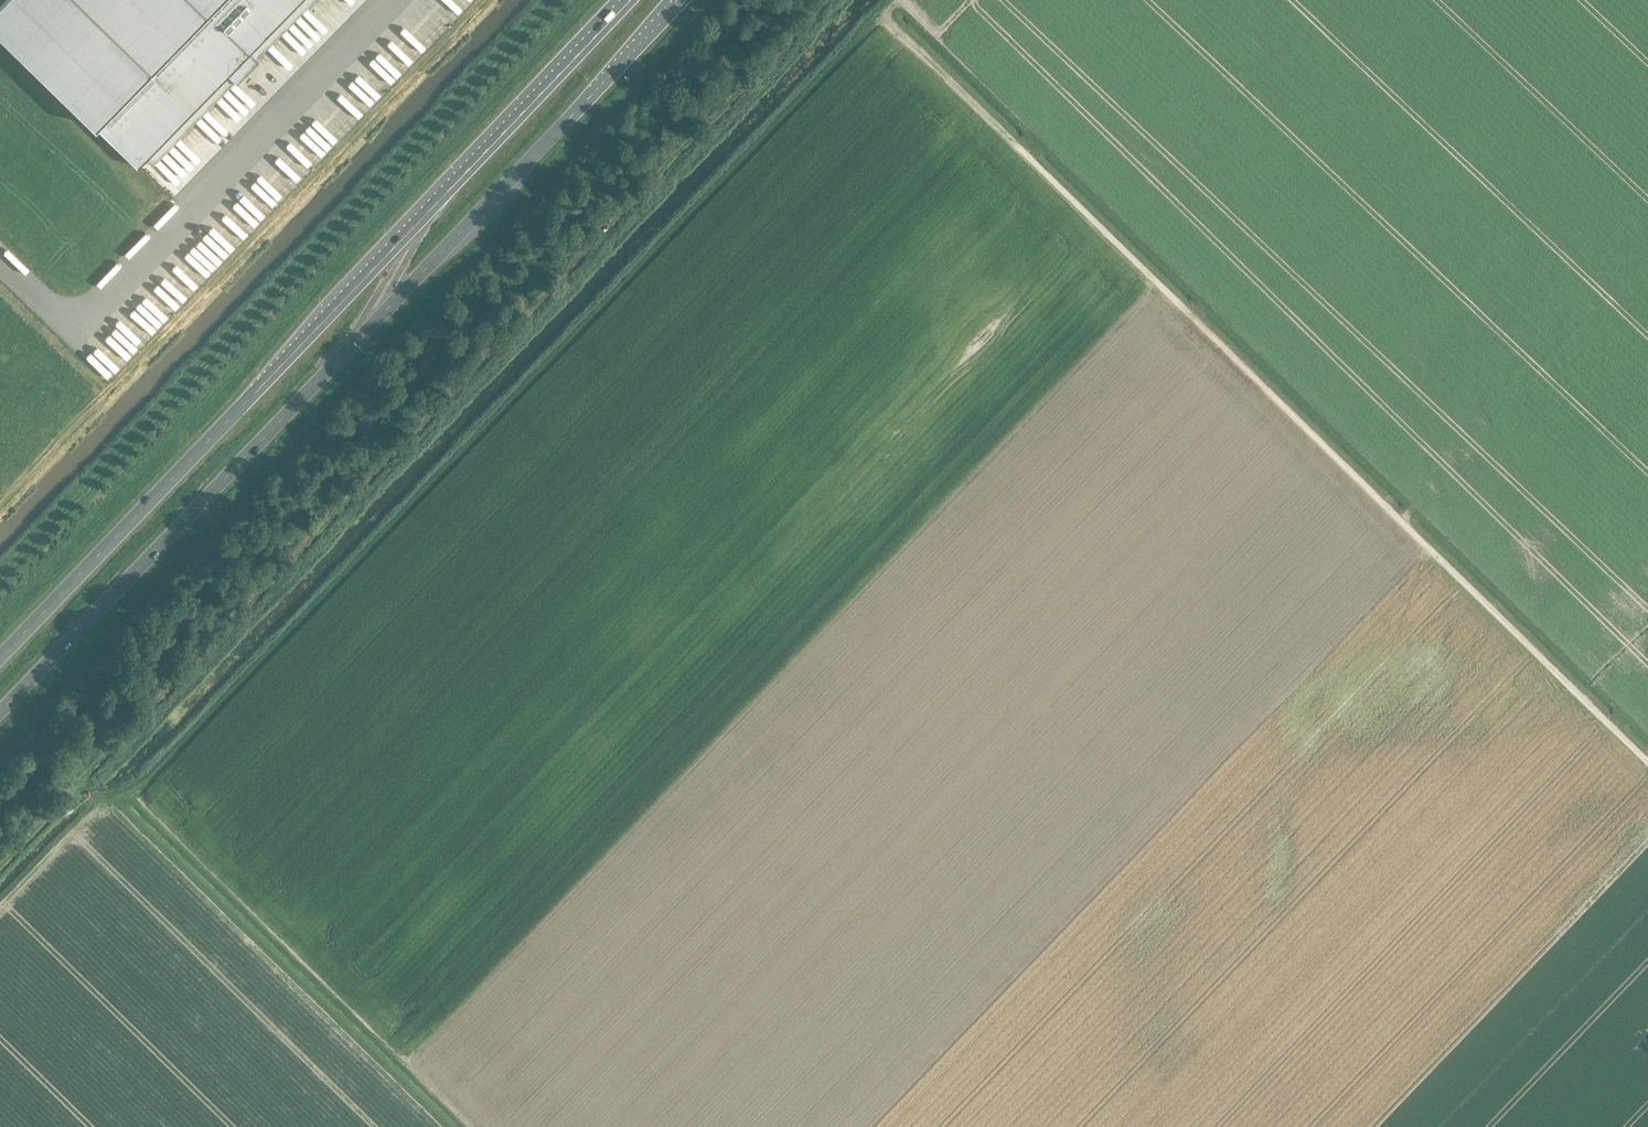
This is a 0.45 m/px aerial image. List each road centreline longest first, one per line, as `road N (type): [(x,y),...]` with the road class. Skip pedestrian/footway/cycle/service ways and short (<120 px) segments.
road 1 (track): [(1647,762),(885,16)]
road 2 (trunk): [(0,714),(681,0)]
road 3 (trunk): [(630,0),(0,659)]

